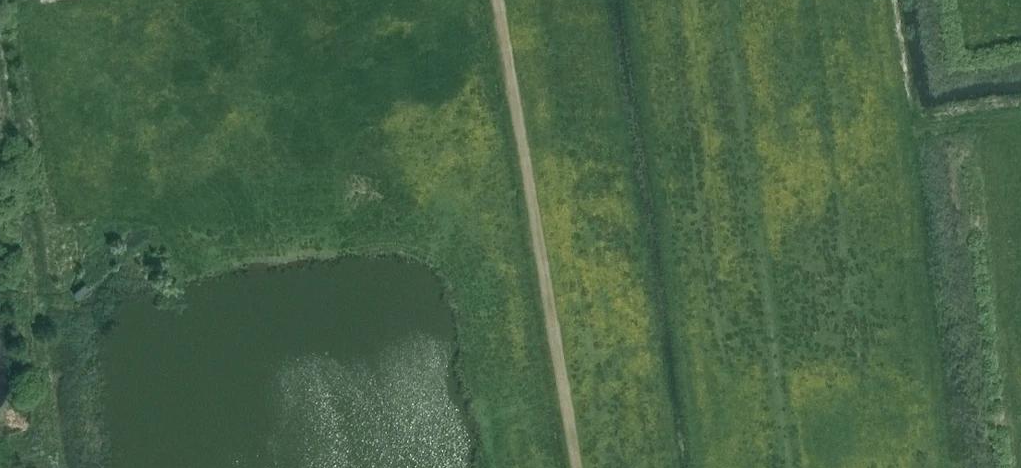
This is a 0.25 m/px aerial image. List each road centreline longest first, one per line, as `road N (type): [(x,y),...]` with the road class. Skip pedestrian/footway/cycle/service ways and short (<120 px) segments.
road 1 (track): [(500,0),(576,467)]

